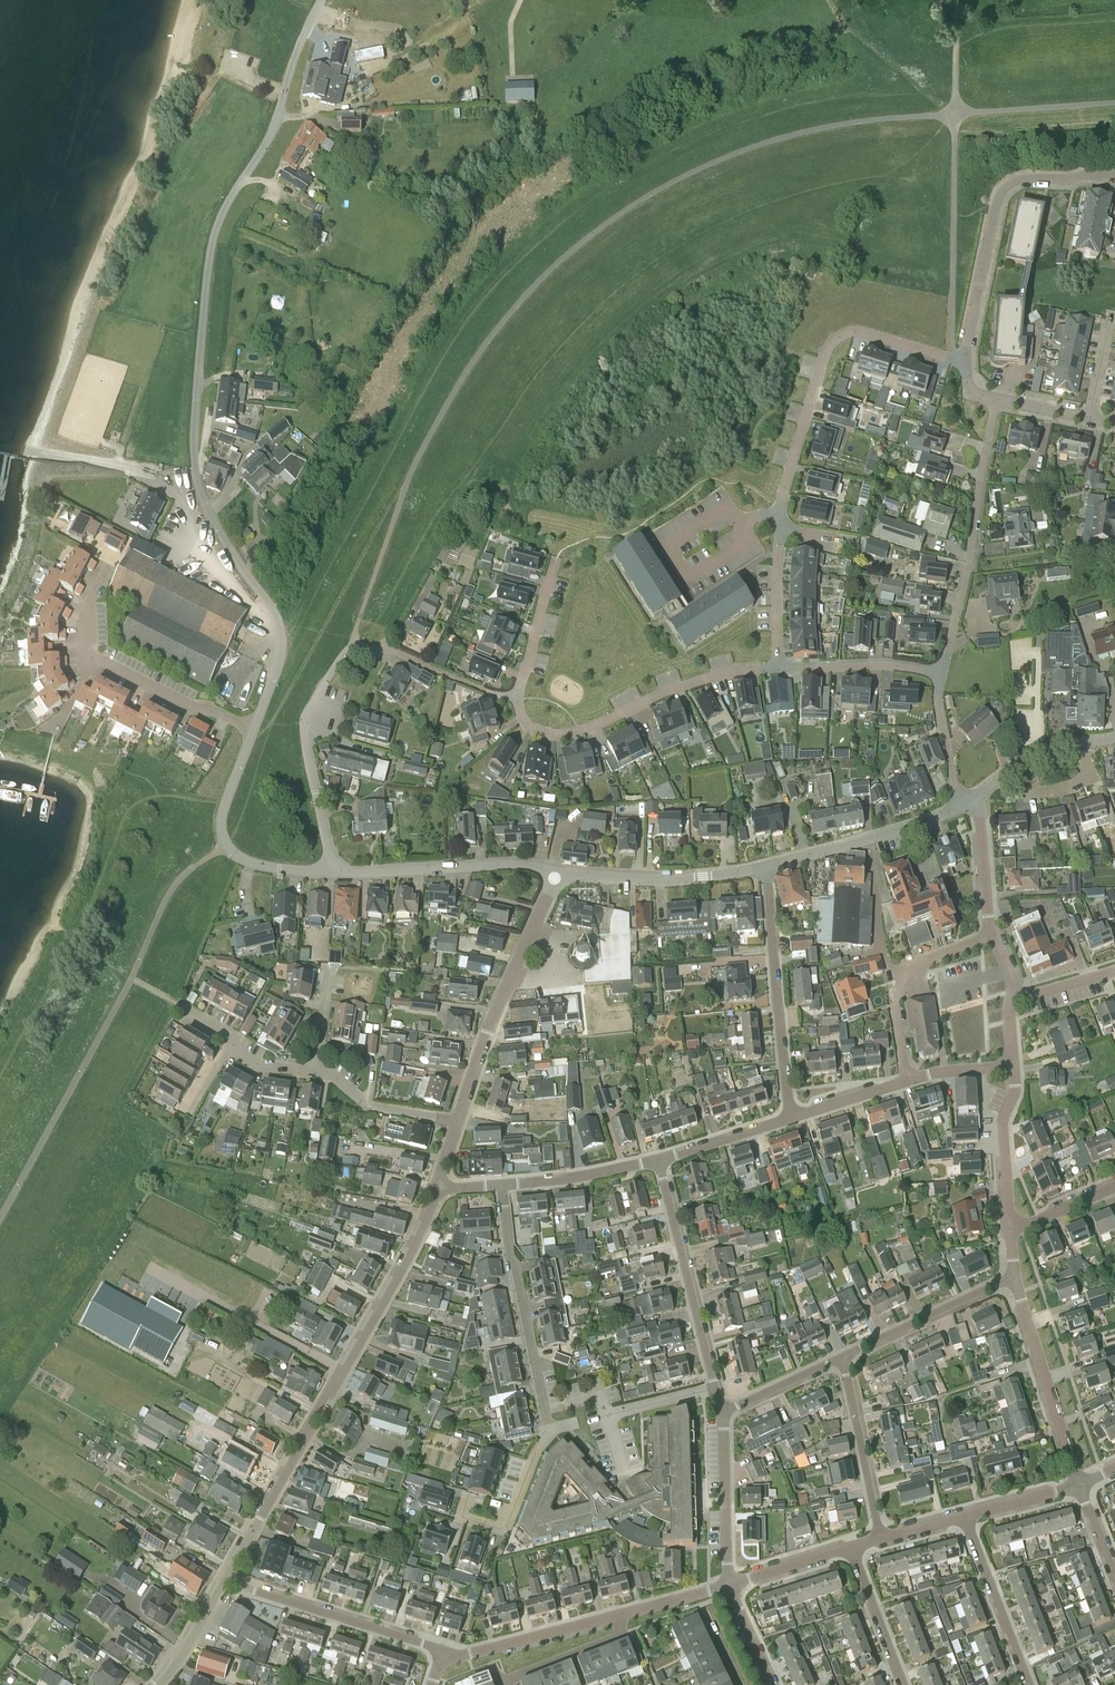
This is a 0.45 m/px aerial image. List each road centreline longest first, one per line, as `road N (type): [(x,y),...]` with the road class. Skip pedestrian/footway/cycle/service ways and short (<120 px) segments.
road 1 (unclassified): [(254,730),(281,643),(196,474),(204,304),(221,217),(275,126),(321,0)]
road 2 (residential): [(779,669),(780,509),(827,348),(860,332),(951,359)]
road 3 (residential): [(223,1582),(392,1287),(437,1189)]
road 4 (residential): [(779,669),(711,676),(593,727),(539,732),(521,717),(517,697),(555,560)]
road 5 (residential): [(963,363),(1001,190),(1026,177),(1114,174)]
road 6 (residential): [(333,873),(303,720),(349,649),(396,653)]
road 7 (residential): [(941,676),(995,399)]
road 8 (residential): [(254,730),(87,655),(85,613),(108,565)]
road 9 (residential): [(457,1122),(557,873)]
road 10 (residential): [(723,1412),(658,1160)]
road 11 (residential): [(549,1436),(509,1255),(502,1185)]
road 12 (residential): [(765,867),(790,1118)]
road 13 (residential): [(867,839),(884,957),(897,980),(892,1005),(904,1083)]
road 14 (unclassified): [(951,359),(955,114)]
road 15 (residential): [(223,1582),(443,1650)]
road 16 (residential): [(333,873),(511,865),(557,873)]
road 17 (residential): [(1079,1485),(1014,1275)]
road 18 (residential): [(1020,998),(988,925),(980,816),(967,801)]
road 19 (residential): [(557,873),(679,878),(765,867)]
road 20 (residential): [(845,1357),(1014,1275)]
road 21 (unclassified): [(881,1539),(845,1357)]
road 22 (residential): [(443,1650),(462,1656),(619,1615)]
road 23 (residential): [(1029,1684),(965,1515)]
road 24 (track): [(825,0),(841,27),(955,114)]
road 25 (residential): [(728,1586),(723,1412)]
road 26 (residential): [(941,676),(877,664),(779,669)]
road 27 (residential): [(967,801),(1040,753),(1114,739)]
road 28 (residential): [(1010,1225),(1003,1125),(1015,1091),(1012,1066)]
road 29 (residential): [(502,1185),(658,1160)]
road 30 (residential): [(457,1122),(368,1108),(330,1075),(316,1073)]
road 31 (residential): [(498,1683),(620,1636),(619,1615)]
road 32 (residential): [(902,1684),(850,1547)]
road 33 (residential): [(658,1160),(790,1118)]
road 34 (residential): [(723,1412),(845,1357)]
road 35 (residential): [(967,801),(954,787),(940,722),(941,676)]
road 36 (residential): [(728,1586),(850,1547)]
road 37 (residential): [(156,1684),(223,1582)]
road 38 (unclassified): [(225,845),(221,819),(254,730)]

